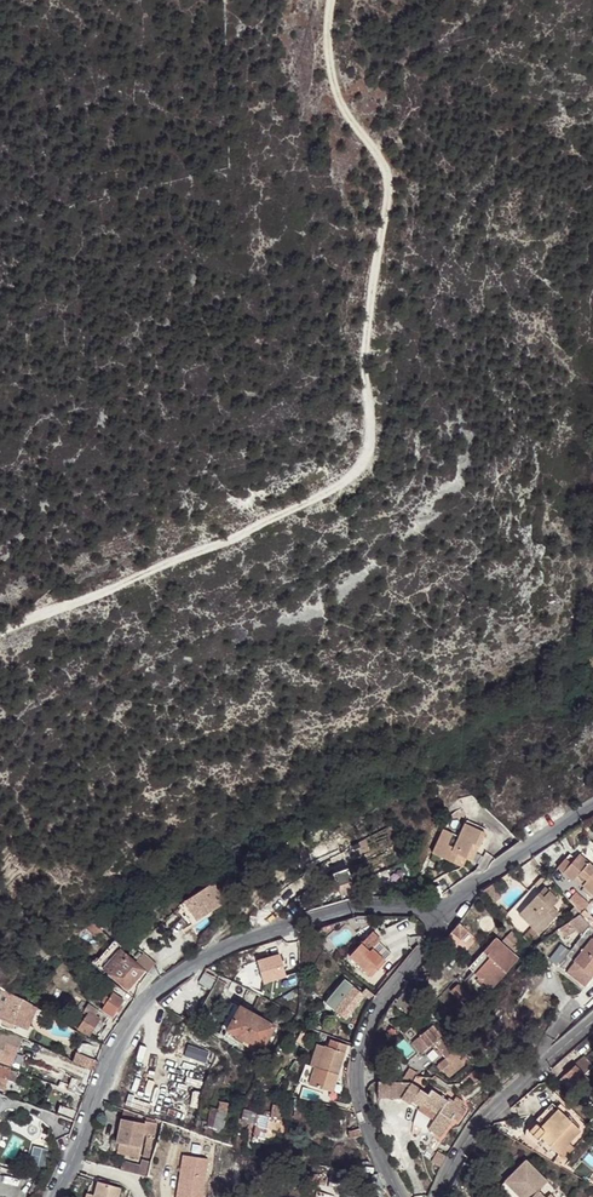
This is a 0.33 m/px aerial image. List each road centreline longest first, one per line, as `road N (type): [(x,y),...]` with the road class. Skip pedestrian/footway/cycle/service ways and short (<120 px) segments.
road 1 (track): [(330,0),(334,85),(381,162),(386,194),(364,335),(360,460),(341,482),(222,543),(0,630)]
road 2 (residential): [(445,908),(338,912),(225,946),(180,971),(132,1017),(52,1196)]
road 3 (residential): [(400,1196),(360,1082),(361,1058),(380,1011),(445,908)]
road 4 (residential): [(437,1196),(481,1121),(592,1021)]
road 5 (residential): [(592,804),(445,908)]

